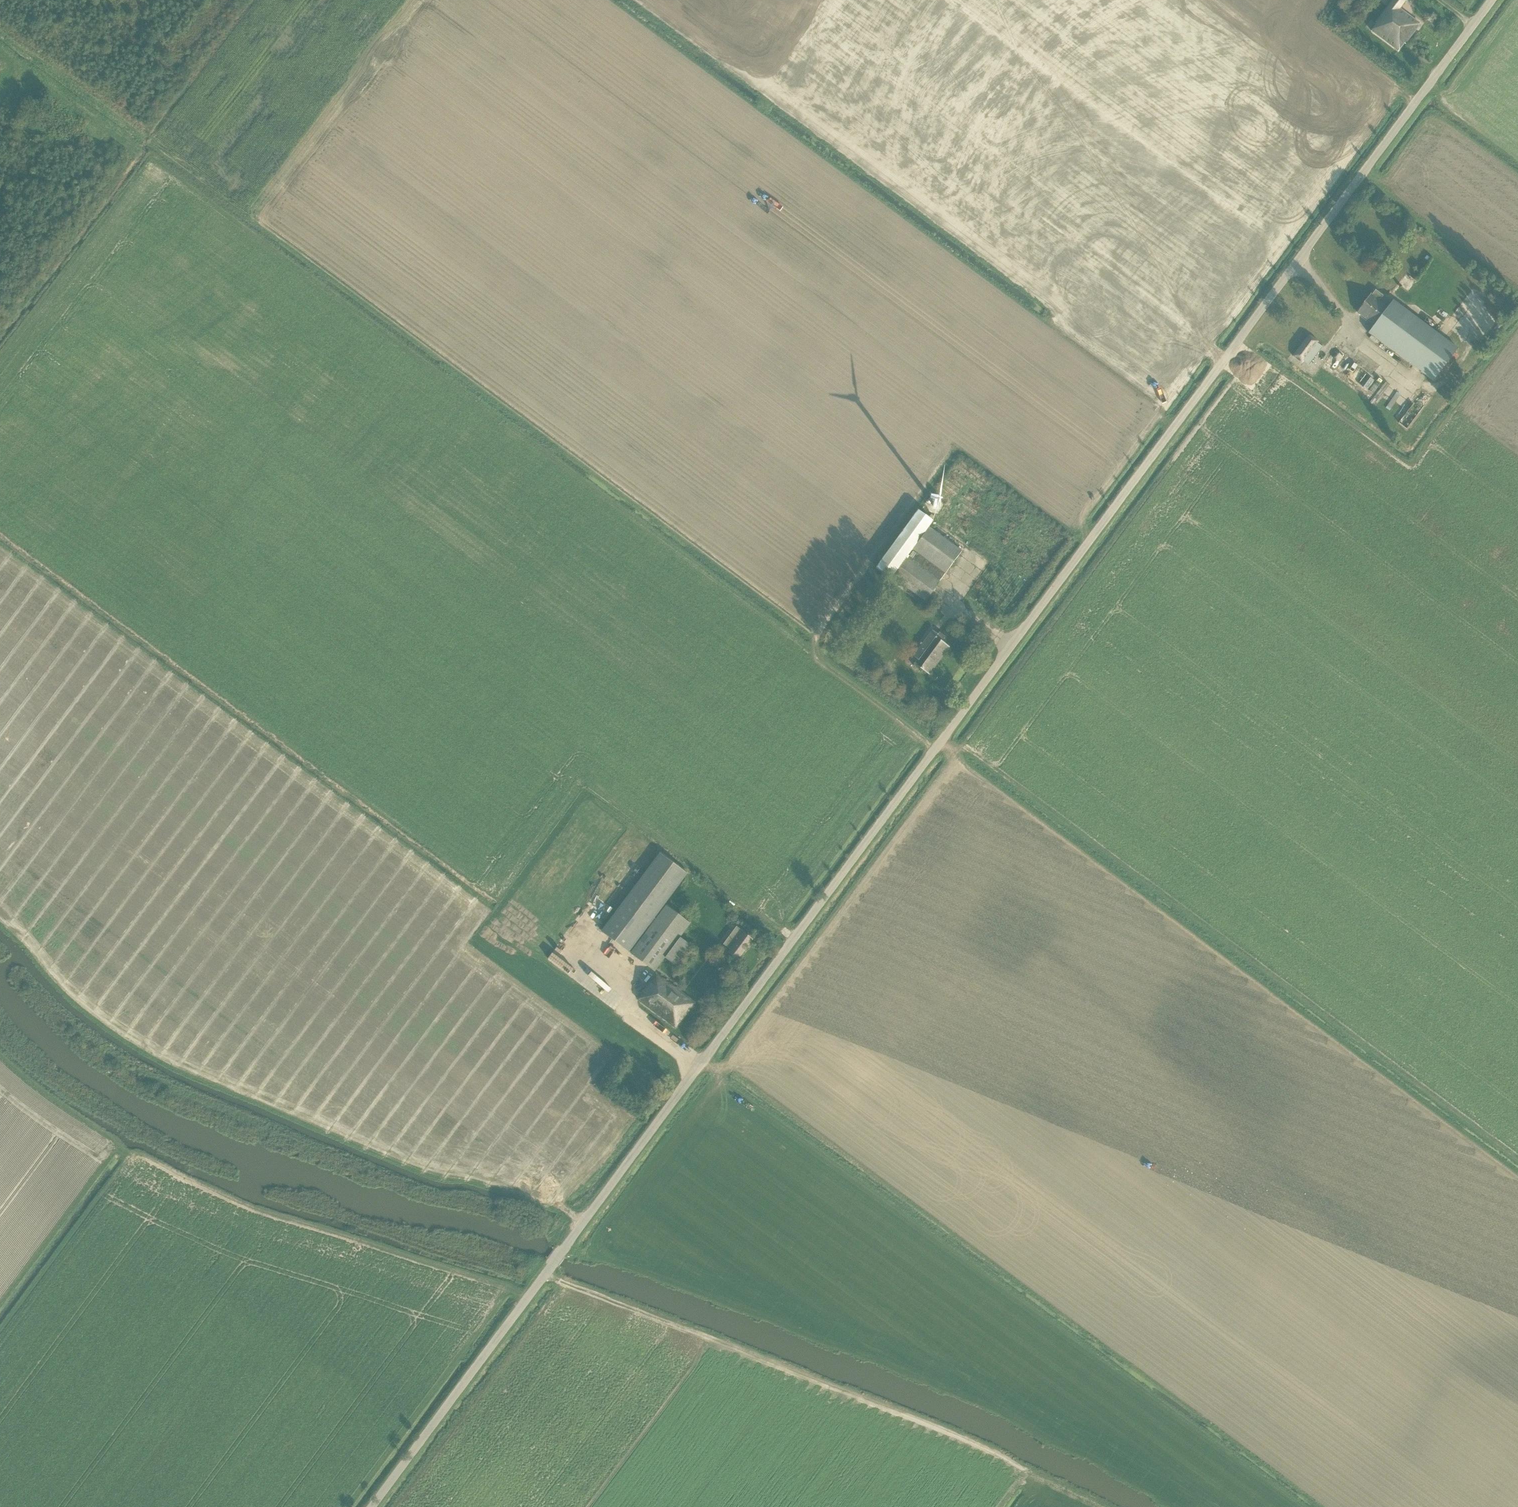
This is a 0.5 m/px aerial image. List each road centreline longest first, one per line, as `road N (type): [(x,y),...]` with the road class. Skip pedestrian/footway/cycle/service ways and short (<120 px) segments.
road 1 (unclassified): [(373,1506),(1492,0)]
road 2 (track): [(0,920),(67,991),(159,1059),(432,1175),(474,1181),(586,1220)]
road 3 (track): [(149,138),(0,27)]
road 4 (track): [(132,147),(0,51)]

